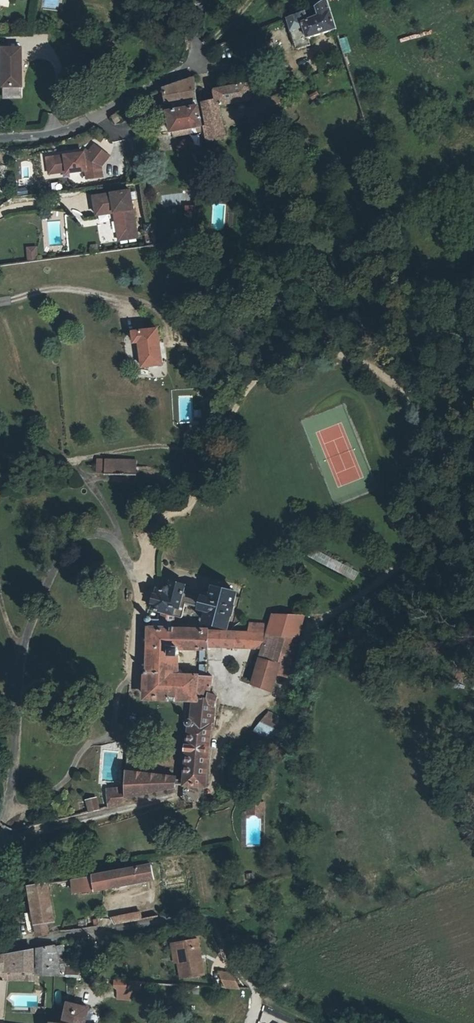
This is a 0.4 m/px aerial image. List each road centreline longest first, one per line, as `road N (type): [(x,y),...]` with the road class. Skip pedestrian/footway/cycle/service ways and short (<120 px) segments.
road 1 (residential): [(204,0),(191,63),(92,122),(53,135),(0,139)]
road 2 (residential): [(0,952),(202,917),(231,960)]

